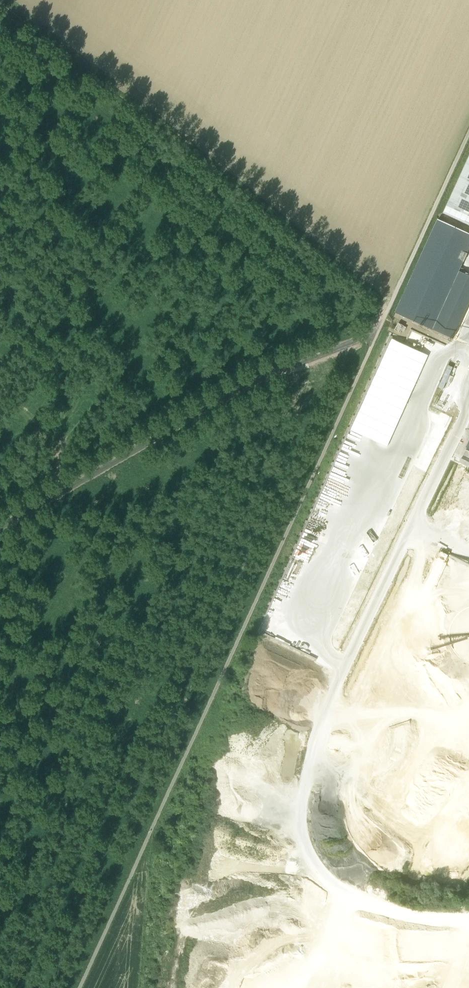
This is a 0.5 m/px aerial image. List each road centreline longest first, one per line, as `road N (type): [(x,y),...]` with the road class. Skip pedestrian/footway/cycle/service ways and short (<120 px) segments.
road 1 (unclassified): [(0,530),(272,375),(377,332)]

